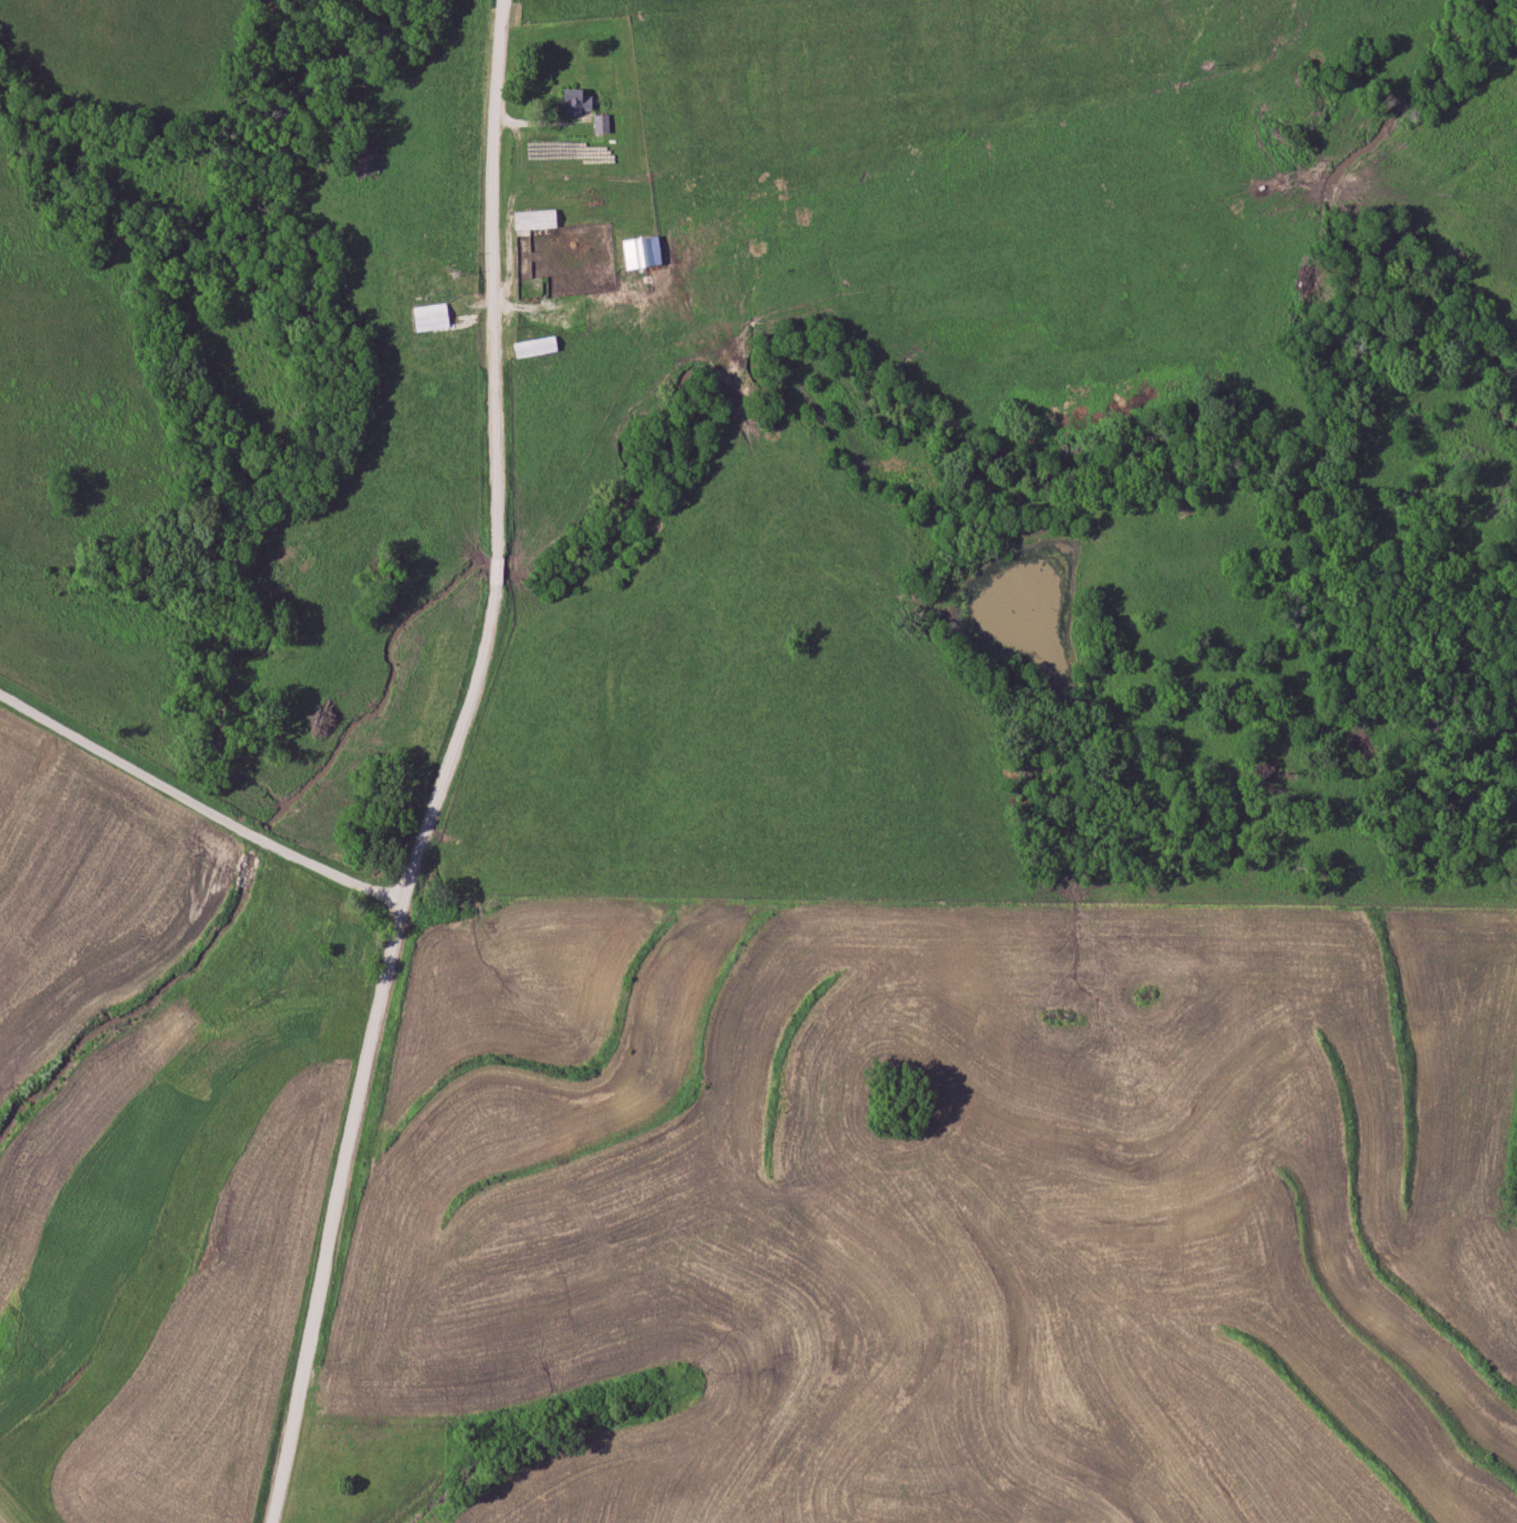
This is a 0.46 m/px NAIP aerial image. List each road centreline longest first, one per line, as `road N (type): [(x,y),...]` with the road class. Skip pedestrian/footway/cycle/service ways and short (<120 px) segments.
road 1 (residential): [(260,1522),(400,904),(481,662),(496,585),(489,271),(501,0)]

